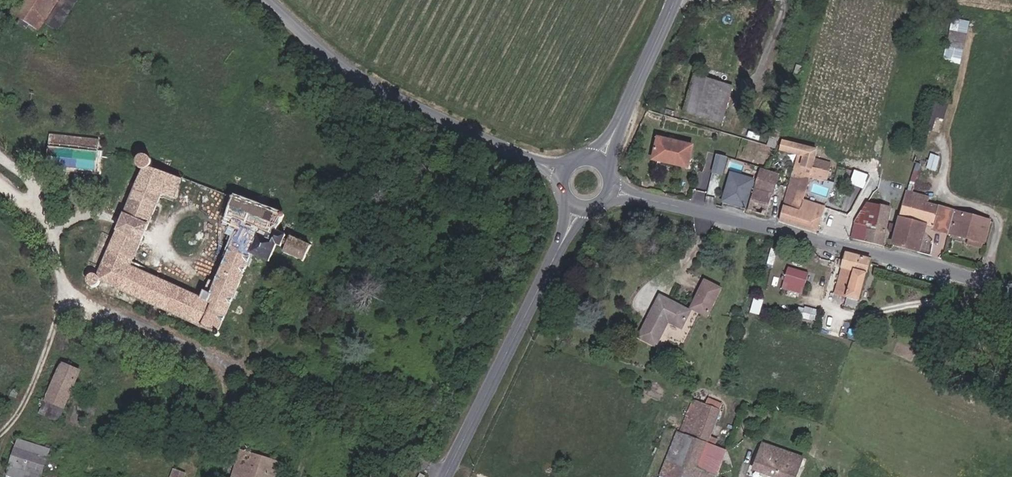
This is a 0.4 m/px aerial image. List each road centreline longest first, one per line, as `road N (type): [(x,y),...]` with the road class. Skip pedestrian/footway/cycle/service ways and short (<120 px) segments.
road 1 (tertiary): [(644,200),(1011,290)]
road 2 (tertiary): [(264,0),(362,83),(527,157)]
road 3 (secondary): [(559,248),(449,476)]
road 4 (secondary): [(617,126),(678,0)]

